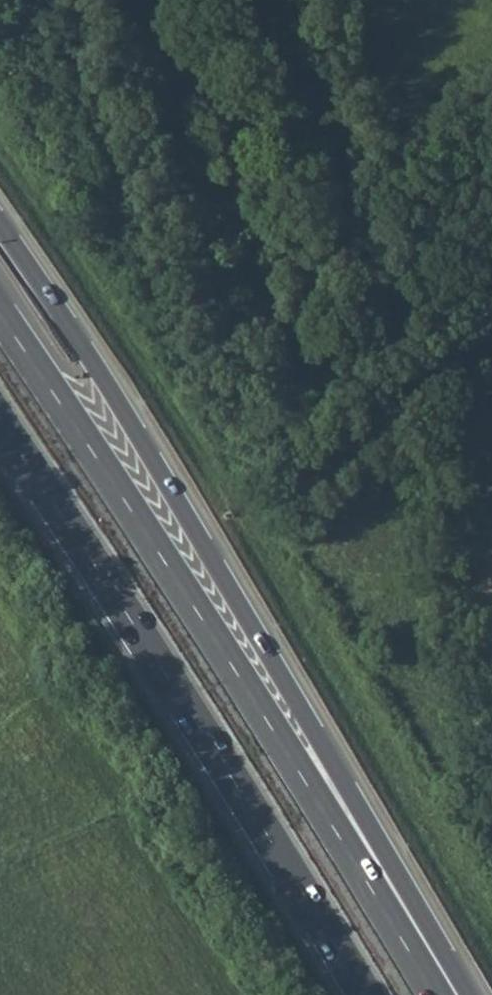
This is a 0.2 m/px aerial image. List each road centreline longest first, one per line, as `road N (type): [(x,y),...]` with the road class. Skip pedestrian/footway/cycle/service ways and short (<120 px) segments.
road 1 (trunk): [(468,994),(90,354),(0,226)]
road 2 (trunk): [(438,994),(0,316)]
road 3 (trunk): [(0,423),(365,994)]

